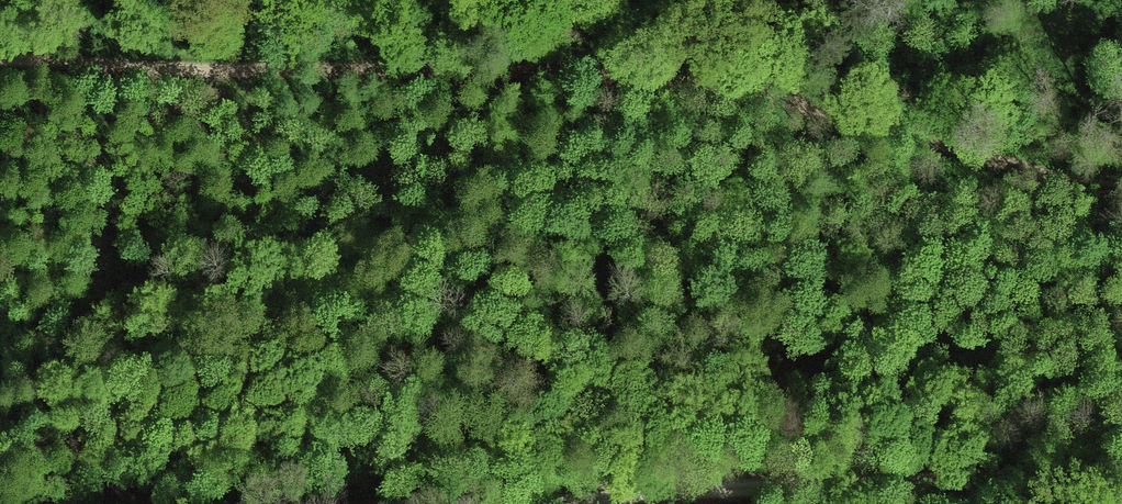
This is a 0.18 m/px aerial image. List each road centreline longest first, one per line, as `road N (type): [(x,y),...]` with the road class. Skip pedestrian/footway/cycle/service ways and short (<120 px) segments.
road 1 (track): [(1121,188),(1066,191),(928,136),(564,82),(0,66)]
road 2 (track): [(1121,481),(472,503)]

